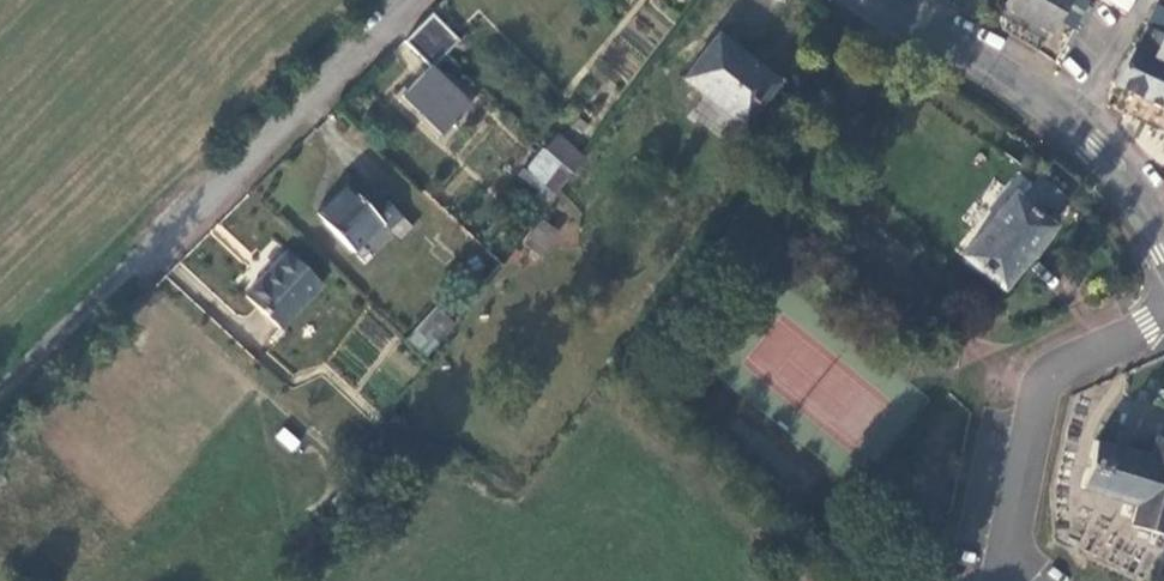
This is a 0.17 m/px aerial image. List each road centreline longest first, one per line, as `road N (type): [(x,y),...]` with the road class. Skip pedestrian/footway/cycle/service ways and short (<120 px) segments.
road 1 (unclassified): [(411,0),(0,396)]
road 2 (tertiary): [(1163,243),(1109,165),(1070,126),(871,0)]
road 3 (unclassified): [(1163,312),(1057,369),(1040,387),(1001,580)]

